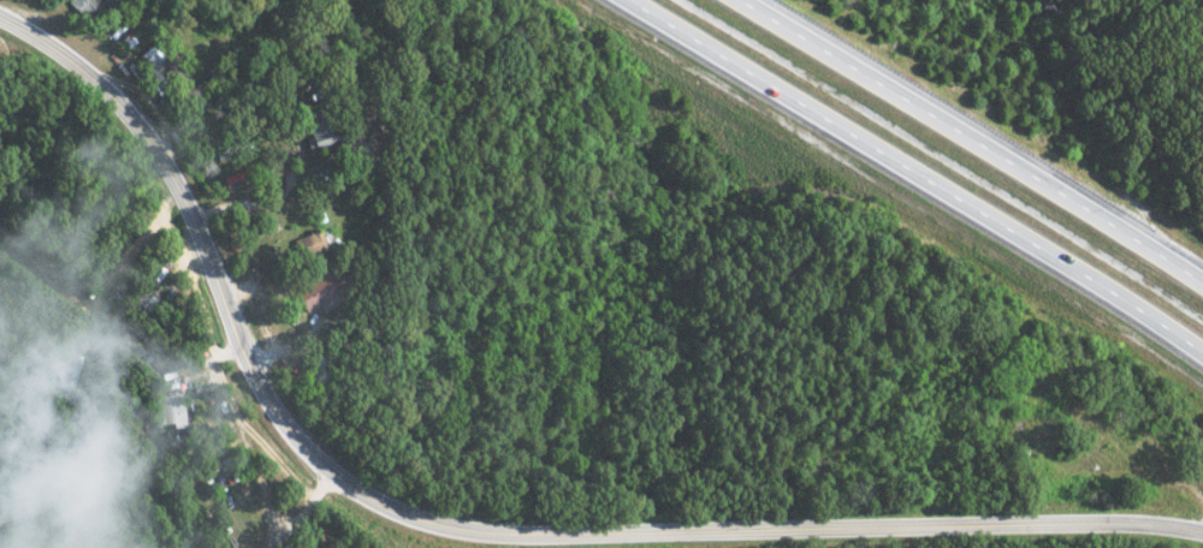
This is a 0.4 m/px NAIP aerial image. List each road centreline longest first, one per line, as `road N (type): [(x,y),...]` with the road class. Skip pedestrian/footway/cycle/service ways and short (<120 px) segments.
road 1 (residential): [(1202,537),(1081,526),(558,537),(475,532),(398,512),(333,473),(283,421),(245,359),(191,216),(153,148),(99,88),(0,22)]
road 2 (trunk): [(628,0),(1202,353)]
road 3 (trunk): [(1202,295),(1109,228),(732,0)]

